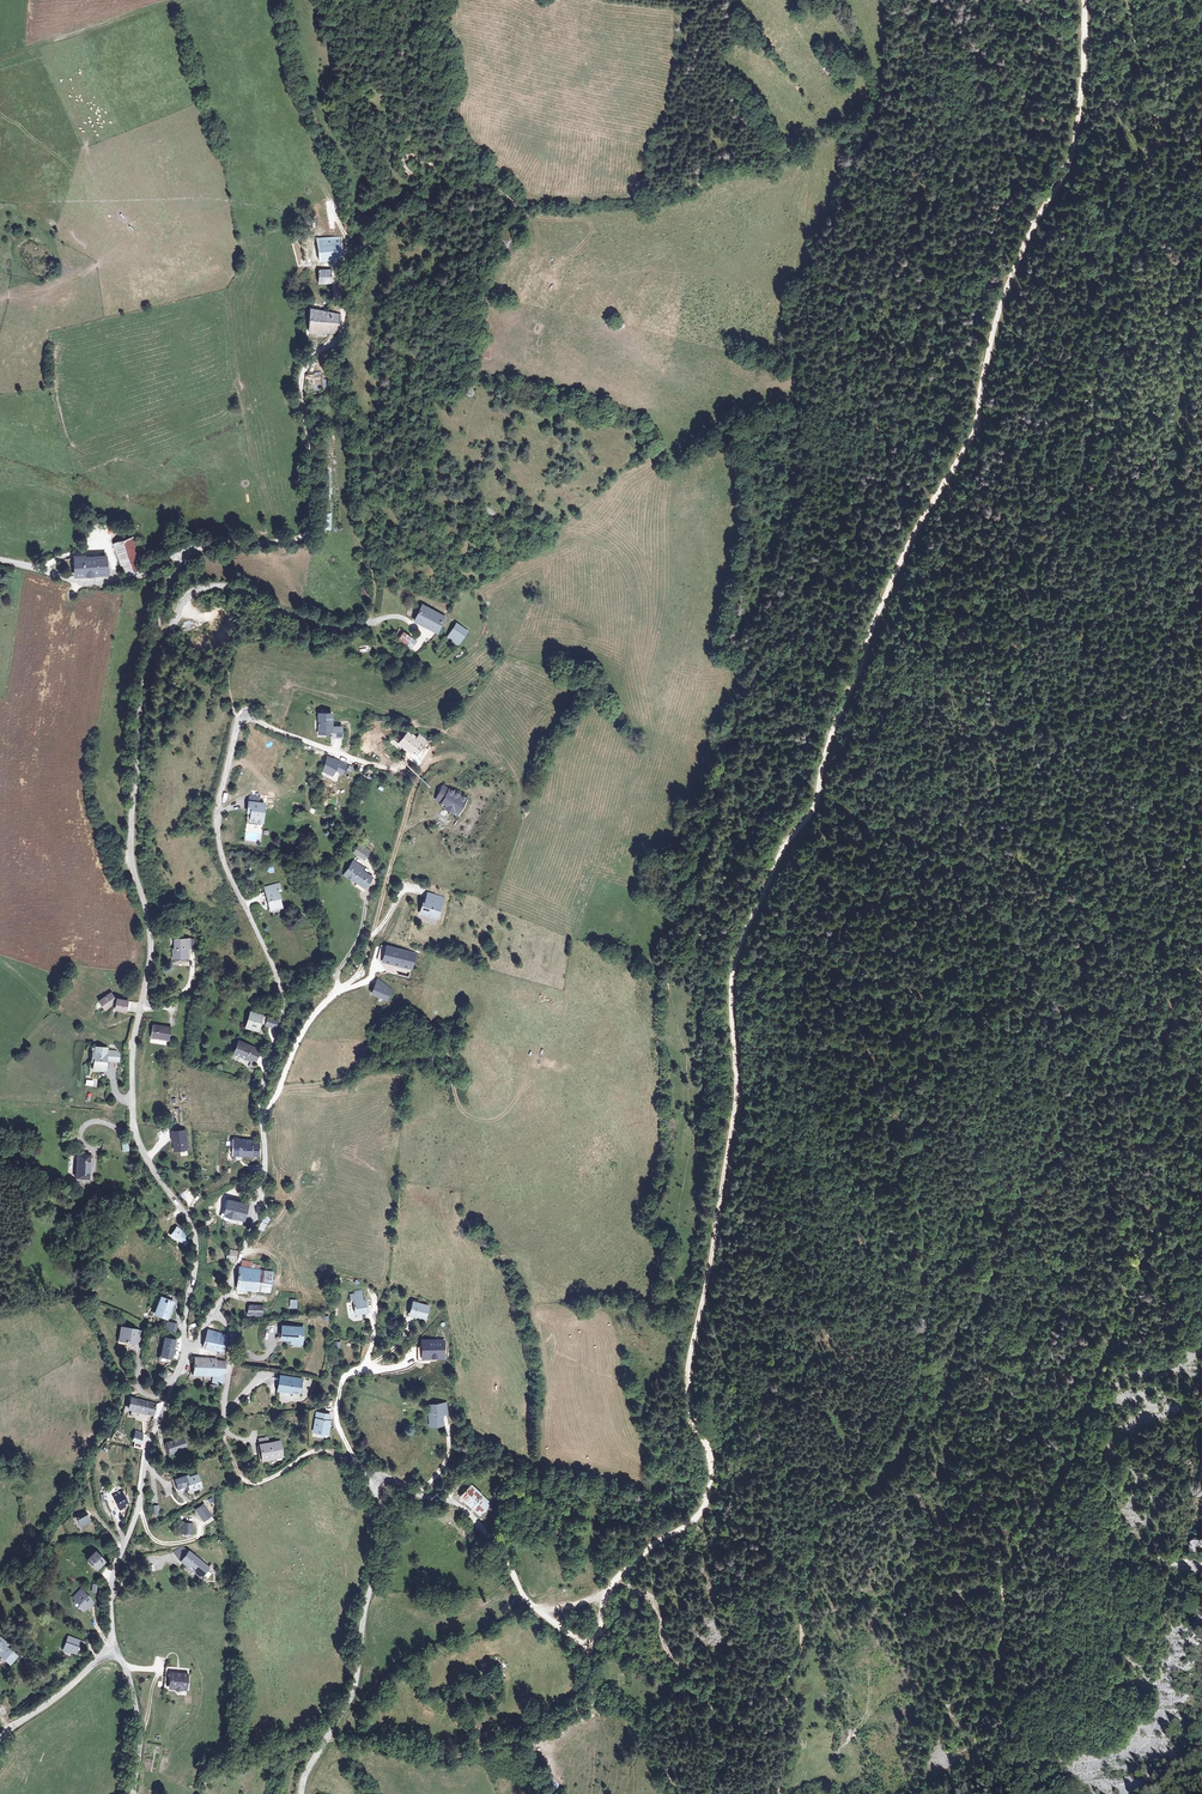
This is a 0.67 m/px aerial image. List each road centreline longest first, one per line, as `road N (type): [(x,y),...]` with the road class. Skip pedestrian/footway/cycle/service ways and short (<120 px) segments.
road 1 (track): [(776,1793),(788,1686),(805,1645),(811,1551),(909,1397),(924,1330),(923,1154),(969,910),(1049,548),(1094,426),(1107,279),(1155,146),(1127,0)]
road 2 (track): [(587,1643),(599,1632),(611,1586),(651,1544),(689,1520),(709,1483),(688,1371),(735,1098),(735,959),(783,848),(809,814),(829,741),(894,579),(975,431),(1004,300),(1070,160),(1085,0)]
road 3 (unclassified): [(187,1350),(195,1242),(135,1129),(132,1051),(149,950),(130,846),(138,711),(183,563),(178,555),(143,577),(80,583),(0,561)]
road 4 (unclassified): [(262,1119),(281,987),(217,829),(240,718)]
road 5 (unclassified): [(304,1793),(356,1684),(385,1522),(376,1479)]
road 6 (residential): [(262,1119),(308,1024),(364,965),(400,833)]
road 7 (unclassified): [(215,1312),(231,1332),(224,1440),(244,1479),(263,1482),(317,1452),(376,1479)]
road 8 (unclassified): [(111,1651),(114,1575),(187,1350)]
road 9 (track): [(376,1479),(464,1508),(525,1598),(587,1643)]
road 10 (track): [(617,1579),(659,1601),(672,1655),(708,1692),(717,1793)]
road 11 (track): [(0,1581),(40,1554),(42,1532),(75,1499),(108,1451),(127,1402),(141,1391)]
road 12 (unclassified): [(215,1312),(262,1196),(262,1119)]
road 13 (unclassified): [(111,1651),(127,1672),(134,1793)]
road 14 (unclassified): [(0,1738),(111,1651)]

